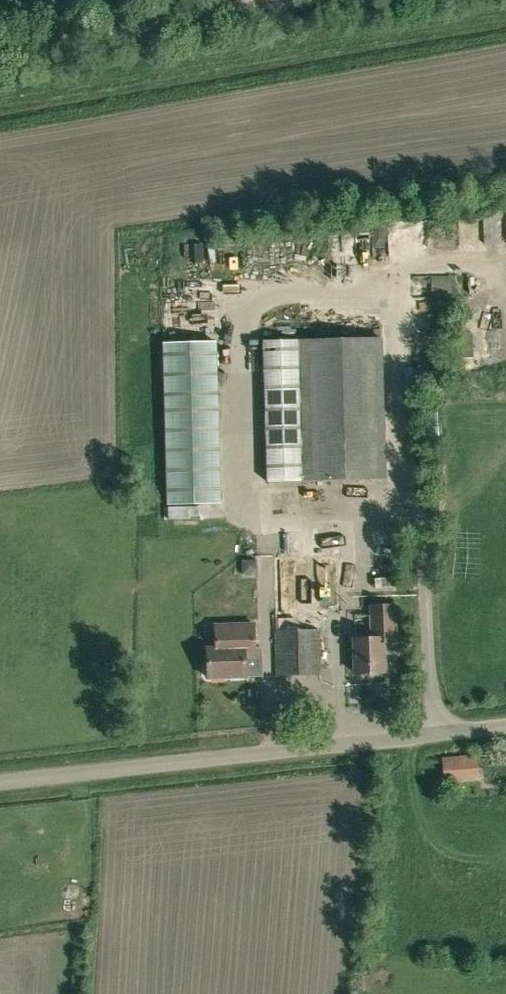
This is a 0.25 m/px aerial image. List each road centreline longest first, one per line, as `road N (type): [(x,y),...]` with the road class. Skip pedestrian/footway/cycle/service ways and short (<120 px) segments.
road 1 (unclassified): [(0,782),(505,727)]
road 2 (track): [(0,47),(264,0)]

